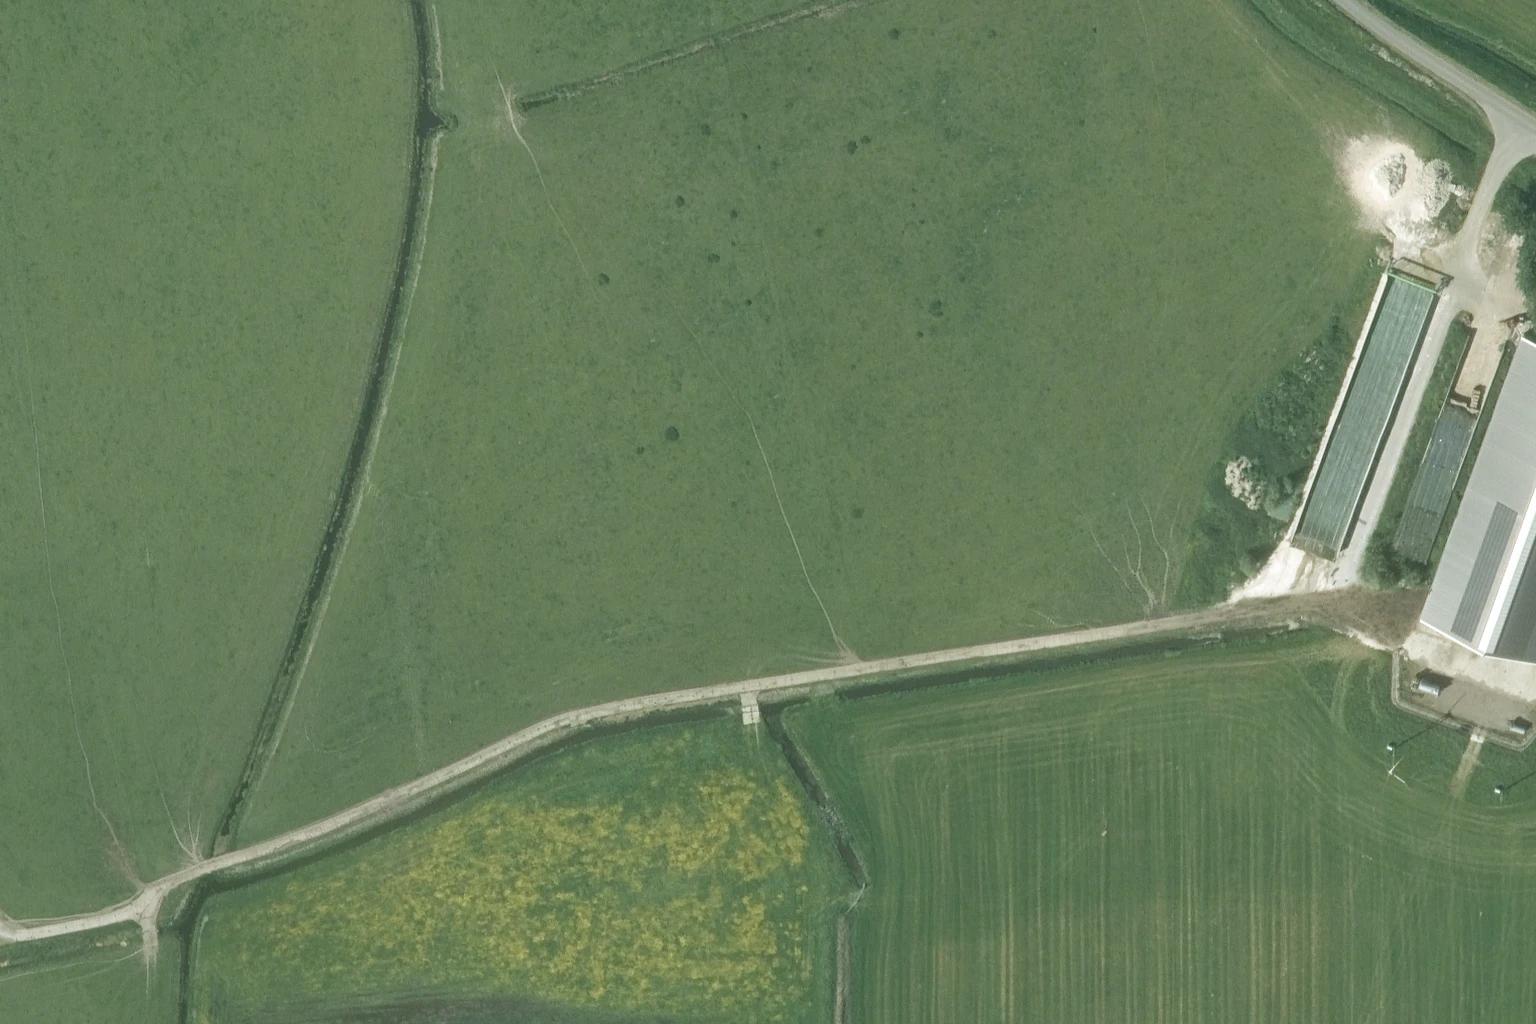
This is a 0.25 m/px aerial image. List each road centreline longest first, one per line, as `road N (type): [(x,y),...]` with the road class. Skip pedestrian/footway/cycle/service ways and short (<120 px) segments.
road 1 (track): [(1535,676),(1354,607),(654,704),(549,730),(313,835),(212,867),(111,923),(29,940),(0,934)]
road 2 (unclassified): [(1535,132),(1339,0)]

